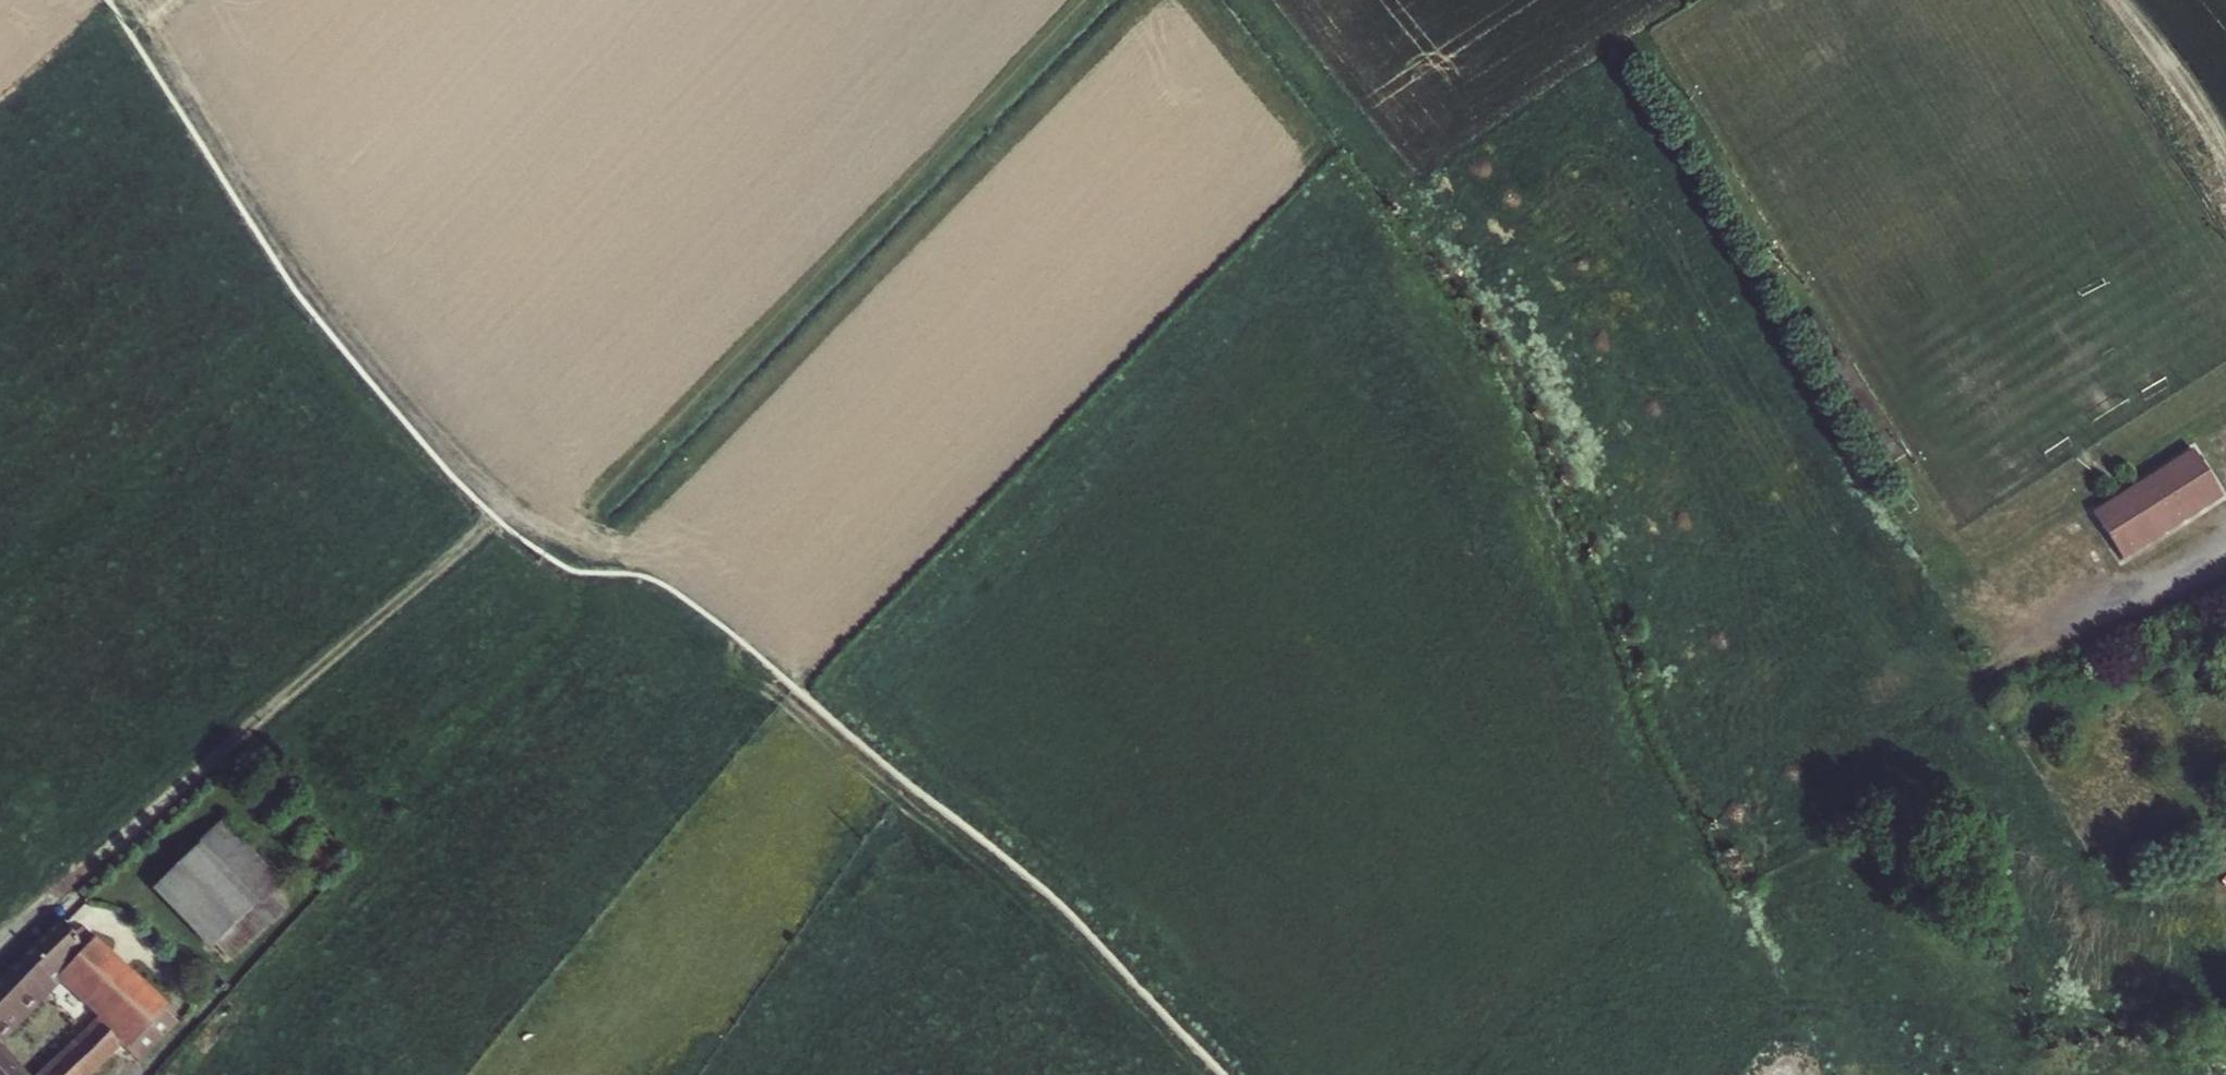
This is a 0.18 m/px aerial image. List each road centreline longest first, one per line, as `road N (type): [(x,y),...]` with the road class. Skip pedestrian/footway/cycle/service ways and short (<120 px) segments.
road 1 (track): [(495,526),(61,891)]
road 2 (track): [(2225,158),(2153,35),(2120,0)]

